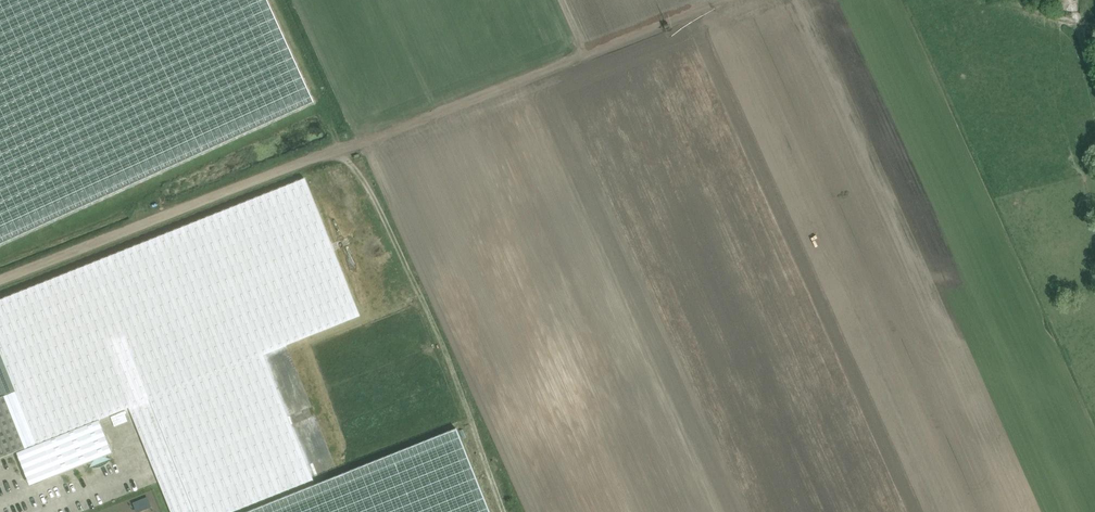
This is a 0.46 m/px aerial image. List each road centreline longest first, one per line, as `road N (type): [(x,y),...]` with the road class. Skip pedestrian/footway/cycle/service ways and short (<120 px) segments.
road 1 (track): [(0,281),(332,151)]

